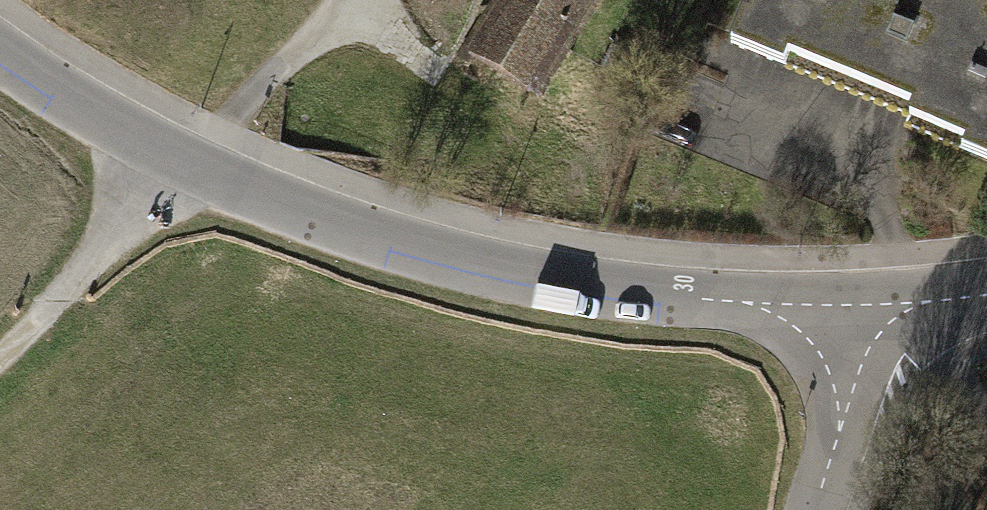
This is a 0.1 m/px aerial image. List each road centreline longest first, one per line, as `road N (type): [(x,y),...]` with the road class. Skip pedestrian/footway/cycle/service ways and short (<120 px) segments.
road 1 (residential): [(0,45),(191,165),(400,245),(642,291),(879,306)]
road 2 (track): [(191,165),(57,308),(0,353)]
road 3 (residential): [(879,306),(816,509)]

